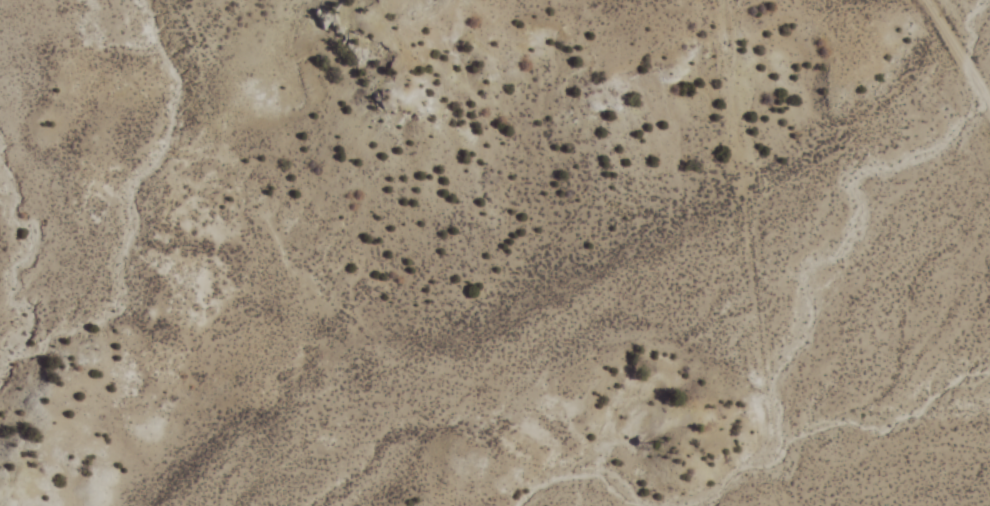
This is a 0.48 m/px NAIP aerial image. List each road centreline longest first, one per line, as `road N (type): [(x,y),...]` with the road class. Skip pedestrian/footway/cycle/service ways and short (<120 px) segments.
road 1 (track): [(989,120),(908,62),(856,0)]

